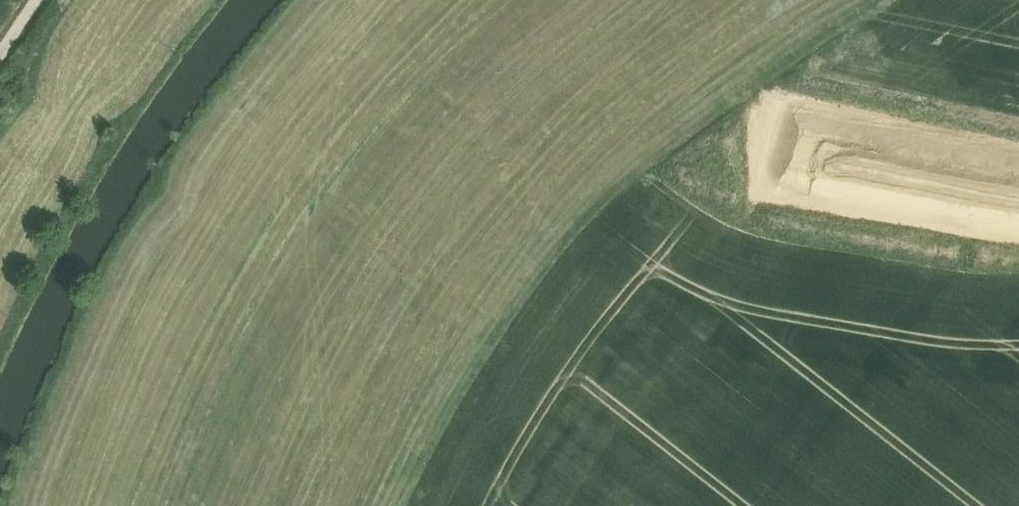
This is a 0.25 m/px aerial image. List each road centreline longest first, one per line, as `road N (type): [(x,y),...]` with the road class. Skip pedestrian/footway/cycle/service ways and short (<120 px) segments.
road 1 (secondary): [(0,92),(791,152),(1018,196)]

